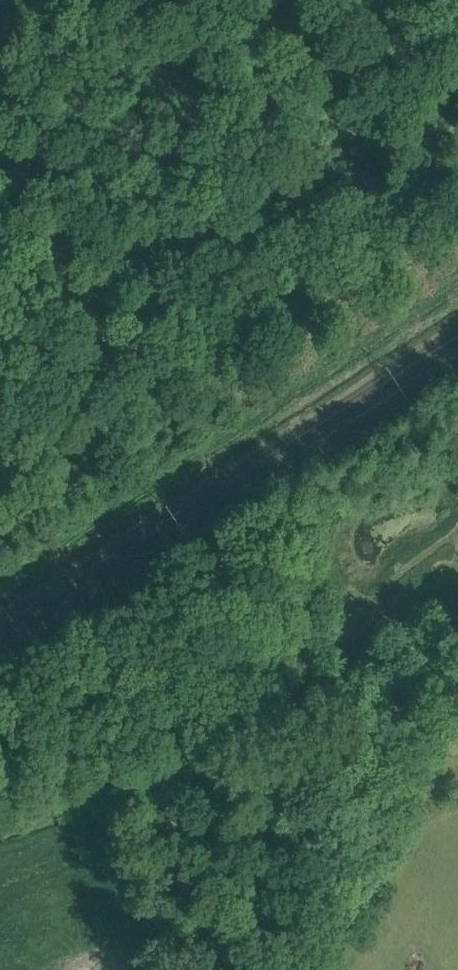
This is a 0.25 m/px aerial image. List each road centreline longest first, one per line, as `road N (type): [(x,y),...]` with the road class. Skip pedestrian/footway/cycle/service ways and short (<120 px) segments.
road 1 (track): [(0,586),(213,456)]

